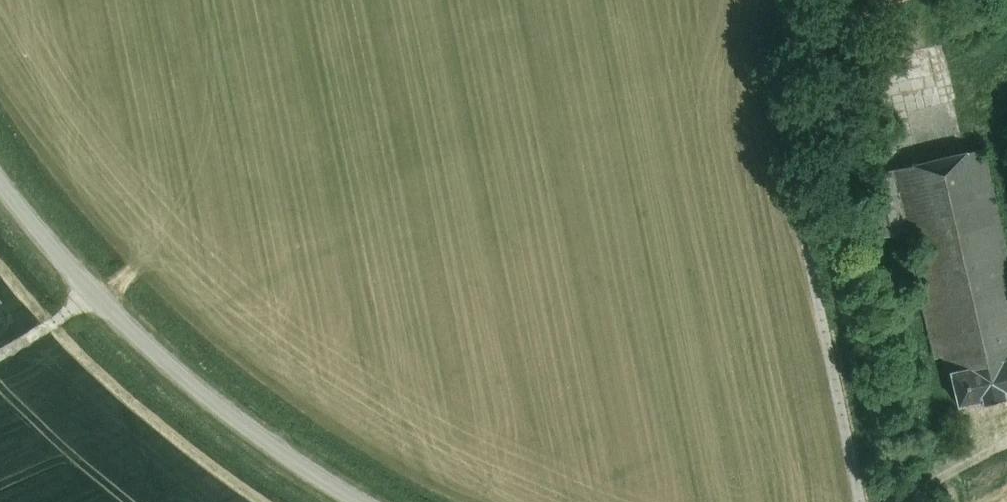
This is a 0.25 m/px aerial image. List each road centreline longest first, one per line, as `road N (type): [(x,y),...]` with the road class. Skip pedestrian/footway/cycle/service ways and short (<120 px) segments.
road 1 (unclassified): [(346,501),(190,388),(26,218),(0,178)]

